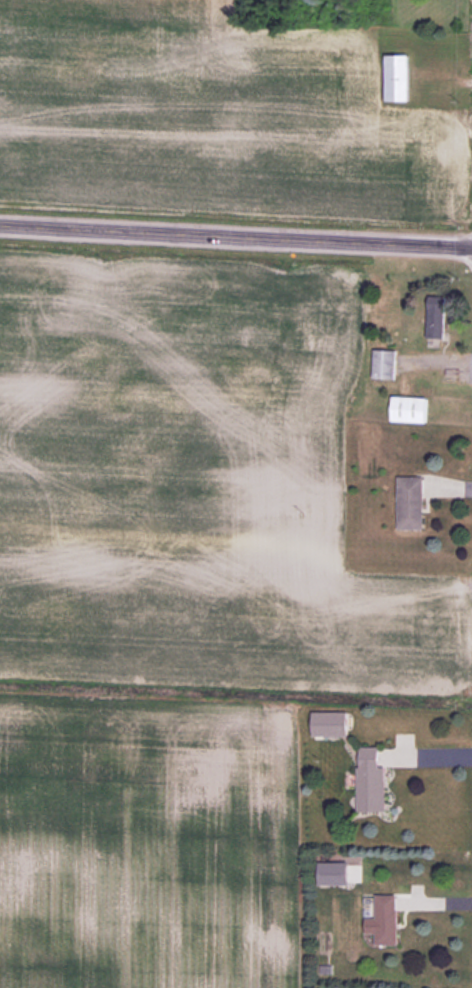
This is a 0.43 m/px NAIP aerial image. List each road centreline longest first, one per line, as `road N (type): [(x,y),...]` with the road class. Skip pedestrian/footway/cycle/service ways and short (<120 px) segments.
road 1 (tertiary): [(0,225),(471,247)]

